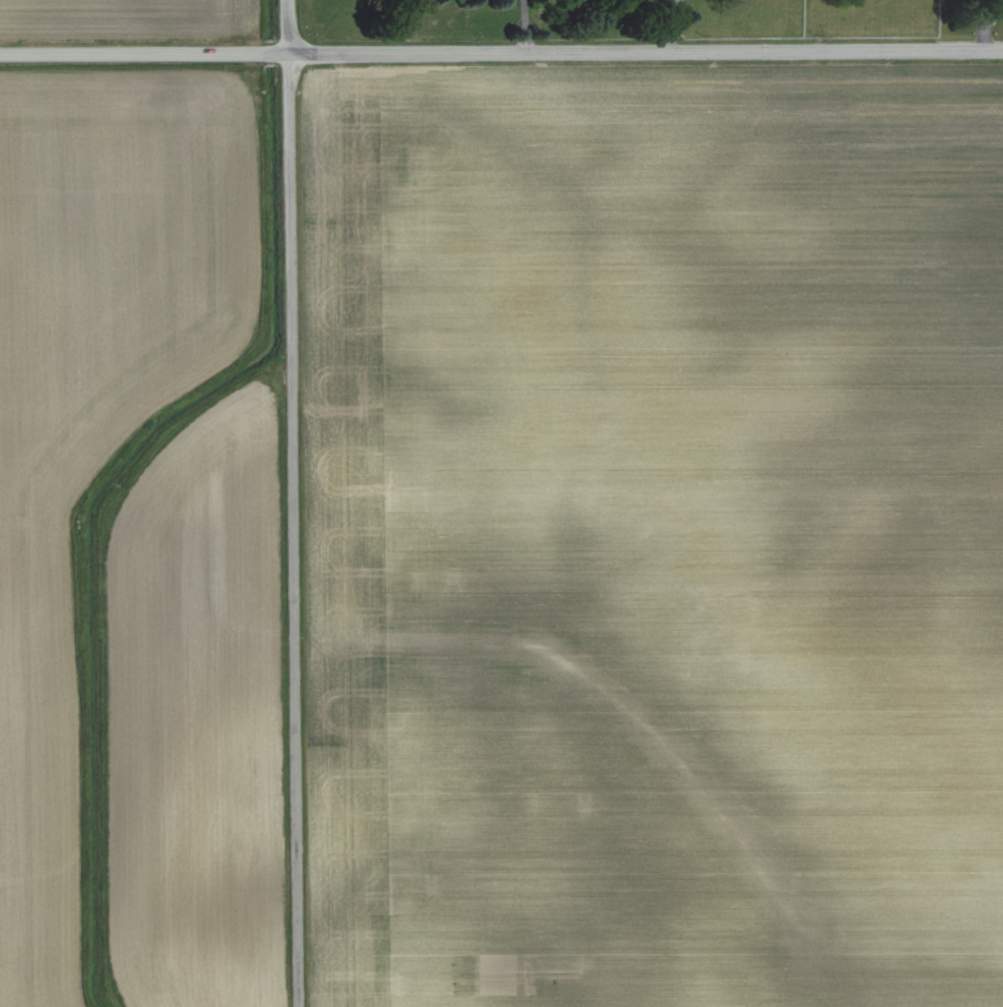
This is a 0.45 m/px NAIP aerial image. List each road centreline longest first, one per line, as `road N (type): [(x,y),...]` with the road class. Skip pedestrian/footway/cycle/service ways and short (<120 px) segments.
road 1 (residential): [(299,1006),(287,0)]
road 2 (residential): [(0,53),(1002,47)]

